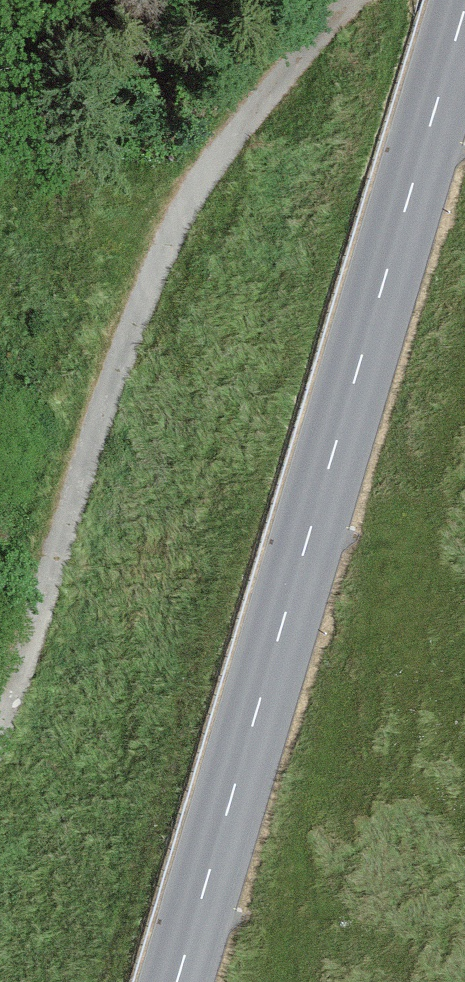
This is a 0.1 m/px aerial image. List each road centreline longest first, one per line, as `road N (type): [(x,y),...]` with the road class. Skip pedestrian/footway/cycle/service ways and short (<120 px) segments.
road 1 (secondary): [(186,981),(464,39)]
road 2 (track): [(372,0),(222,158),(127,399),(0,777)]

